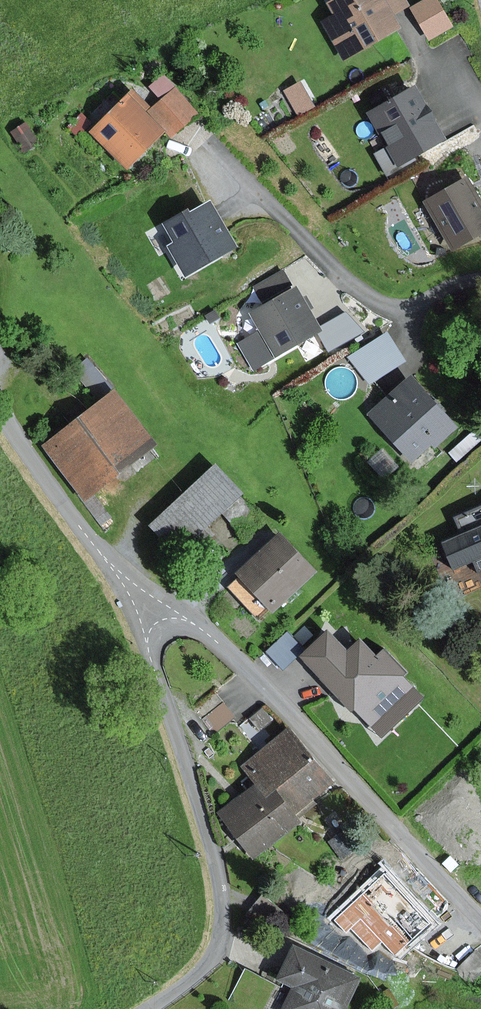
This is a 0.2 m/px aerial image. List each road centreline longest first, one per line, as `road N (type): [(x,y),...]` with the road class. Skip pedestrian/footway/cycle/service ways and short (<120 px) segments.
road 1 (unclassified): [(480,922),(211,637),(183,619),(156,622)]
road 2 (unclassified): [(156,622),(148,651),(221,906),(210,957),(150,1008)]
road 3 (track): [(480,280),(412,306),(377,302),(333,268),(198,131)]
road 4 (unclassified): [(0,413),(156,622)]

